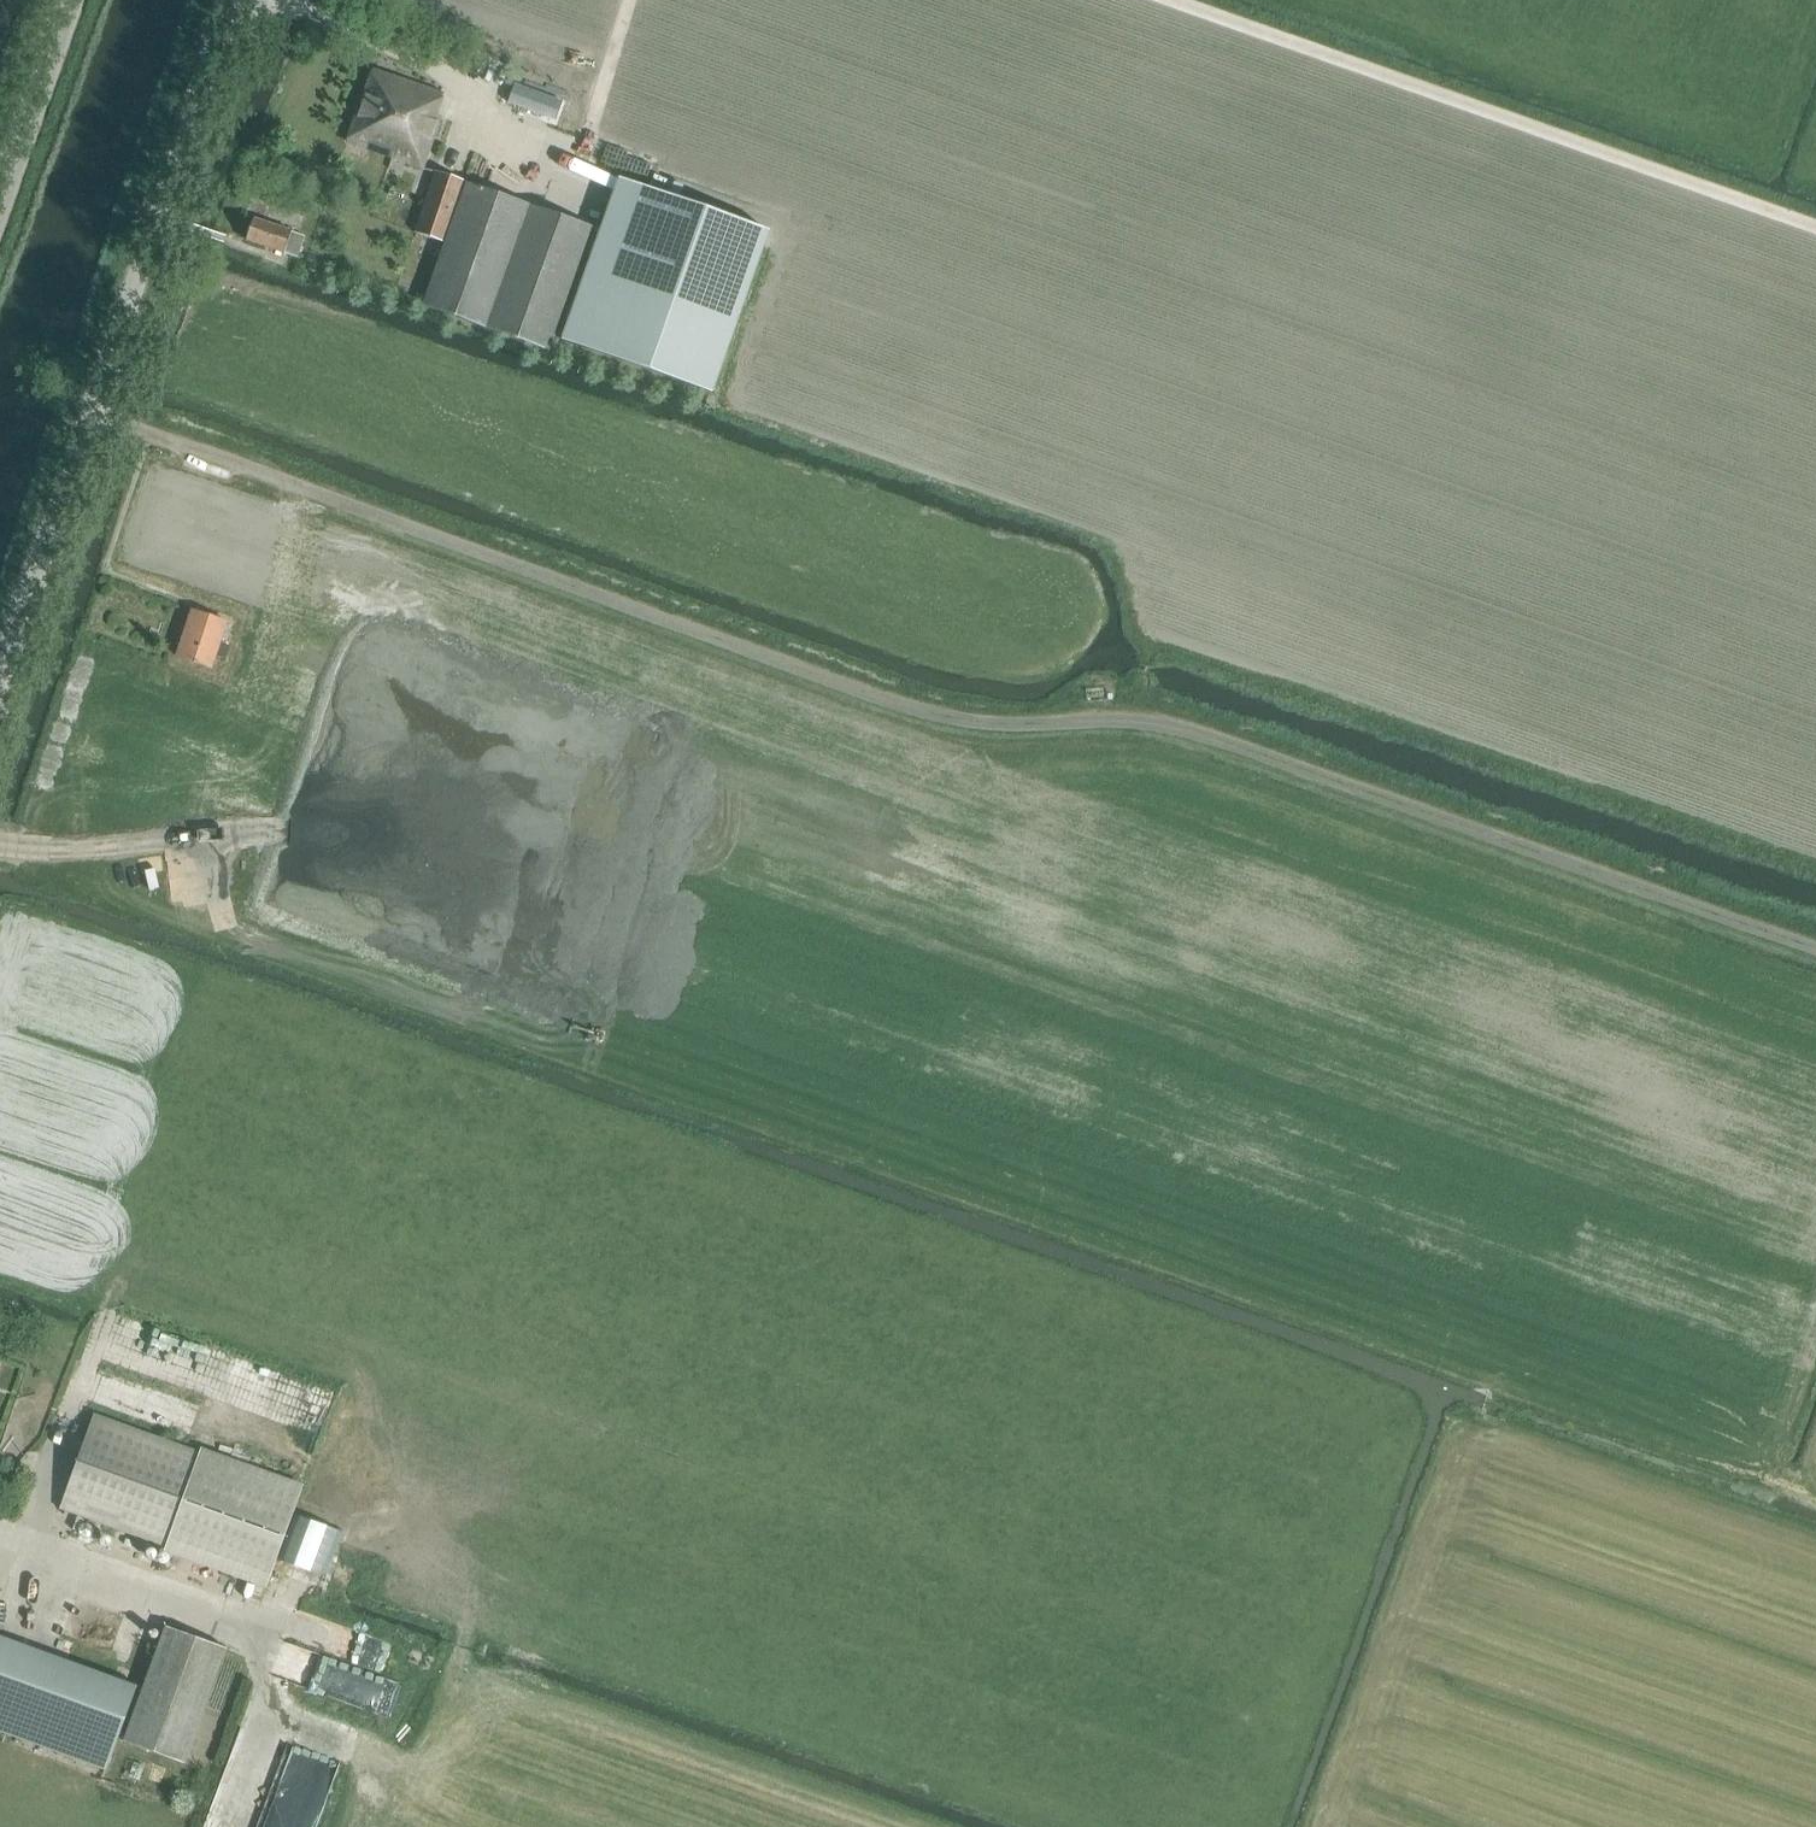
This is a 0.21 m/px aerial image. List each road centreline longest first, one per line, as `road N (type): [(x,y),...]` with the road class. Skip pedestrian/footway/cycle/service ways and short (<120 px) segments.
road 1 (unclassified): [(0,686),(240,0)]
road 2 (track): [(1815,227),(1176,0)]
road 3 (track): [(631,0),(576,167),(481,105),(440,67),(282,0)]
road 4 (tertiary): [(0,192),(67,0)]

